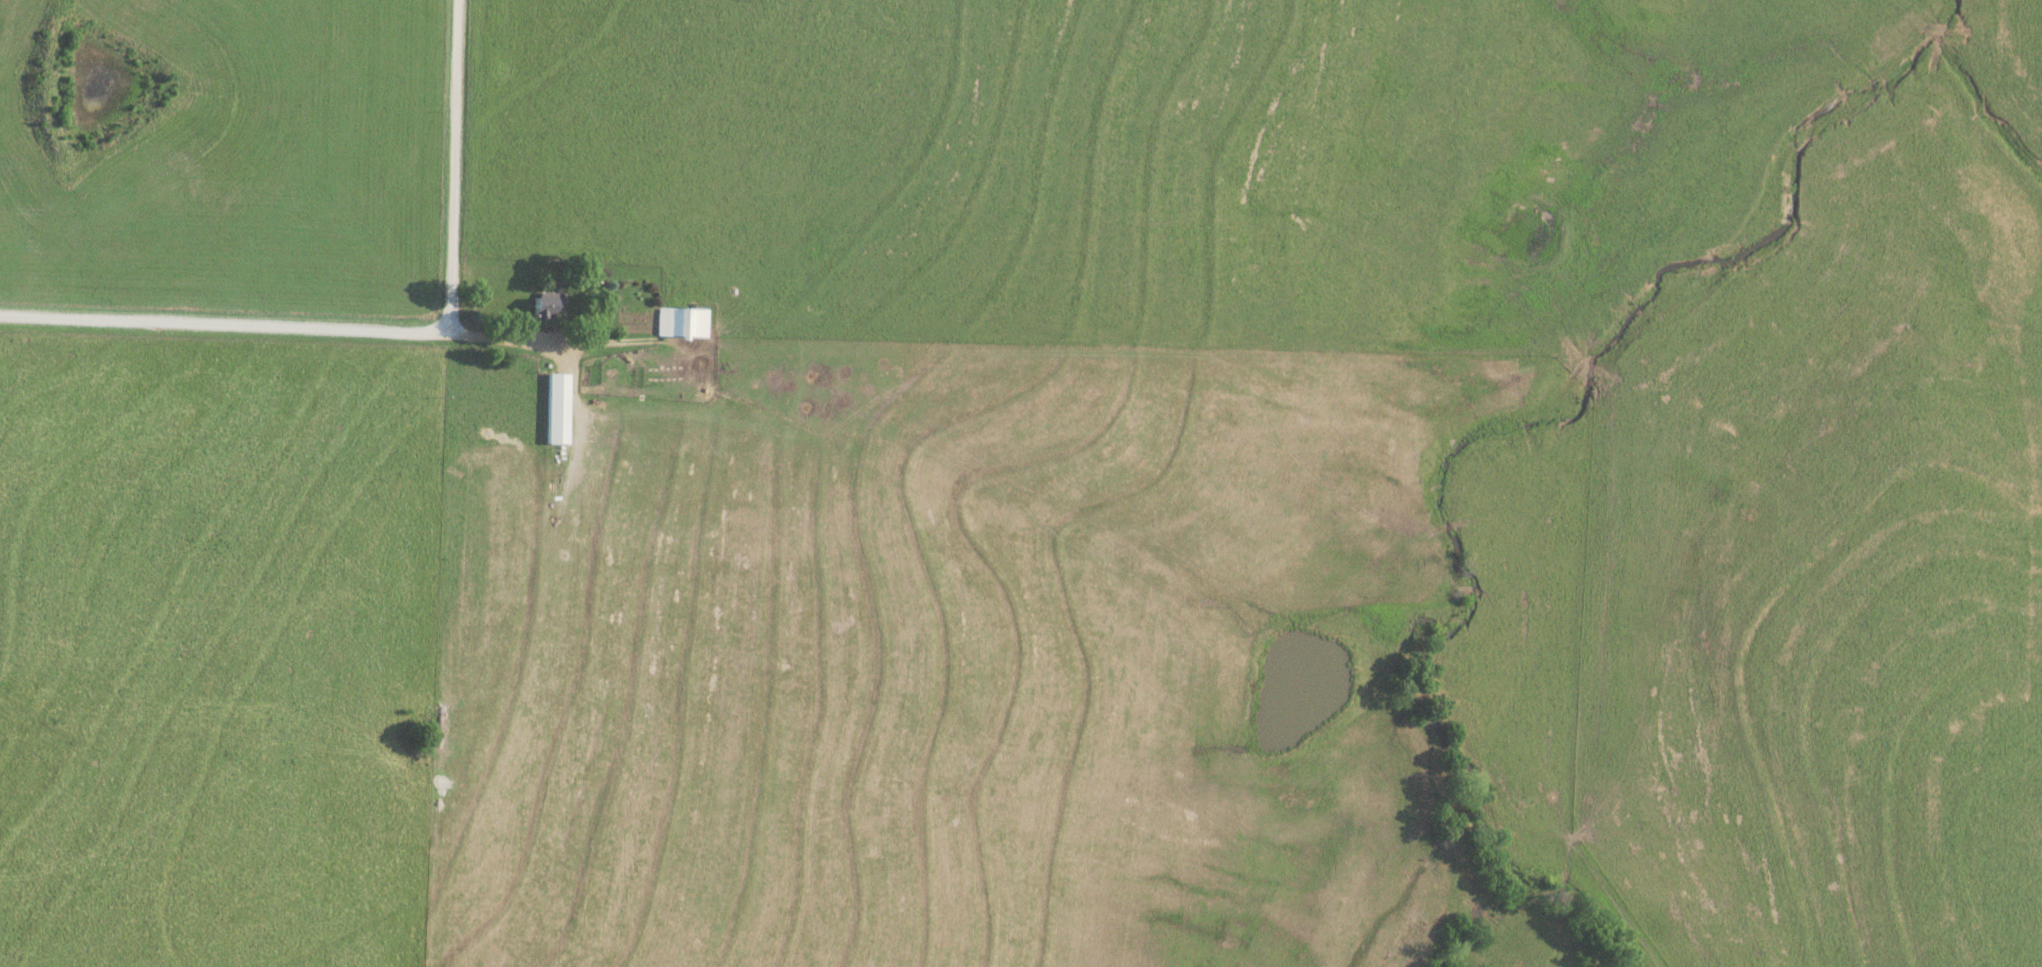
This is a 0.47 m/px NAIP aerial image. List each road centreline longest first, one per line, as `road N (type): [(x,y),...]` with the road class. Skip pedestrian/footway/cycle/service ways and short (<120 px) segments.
road 1 (residential): [(454,335),(0,323)]
road 2 (residential): [(463,0),(454,335)]

